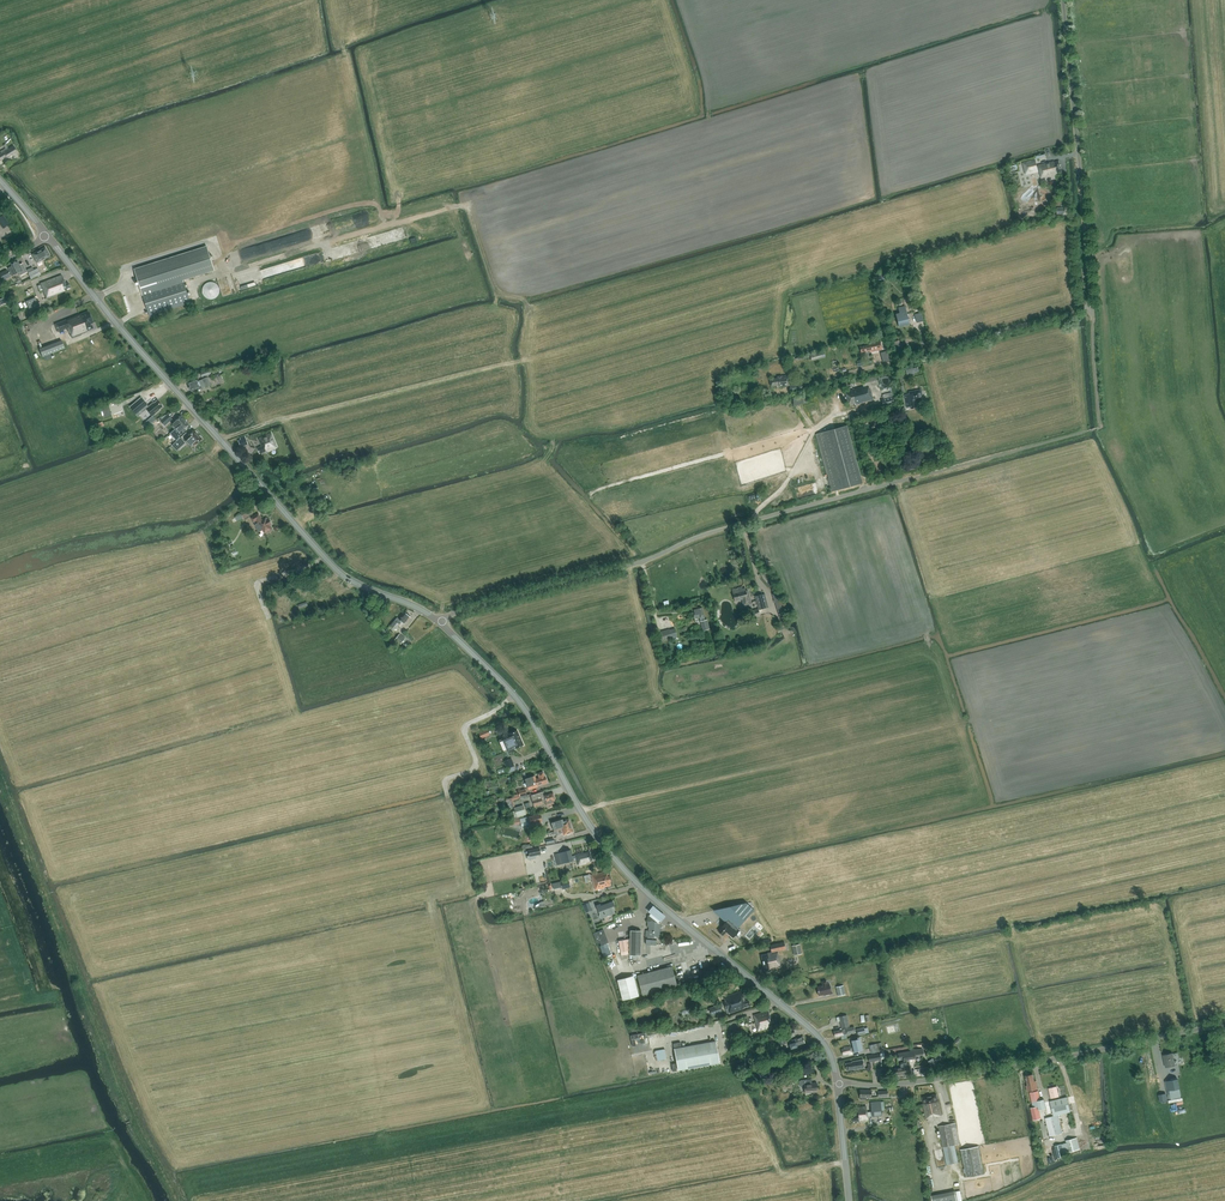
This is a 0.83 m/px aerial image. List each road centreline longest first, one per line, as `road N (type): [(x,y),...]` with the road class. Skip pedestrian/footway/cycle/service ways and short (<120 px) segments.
road 1 (tertiary): [(837,1085),(816,1035),(636,884),(602,845),(503,681),(438,620)]
road 2 (tertiary): [(438,620),(330,563),(48,236)]
road 3 (unclassified): [(438,620),(908,479)]
road 4 (unclassified): [(837,1085),(910,1086),(1000,1072),(1224,1024)]
road 5 (unclassified): [(1088,307),(1063,0)]
road 6 (track): [(1088,307),(814,385)]

